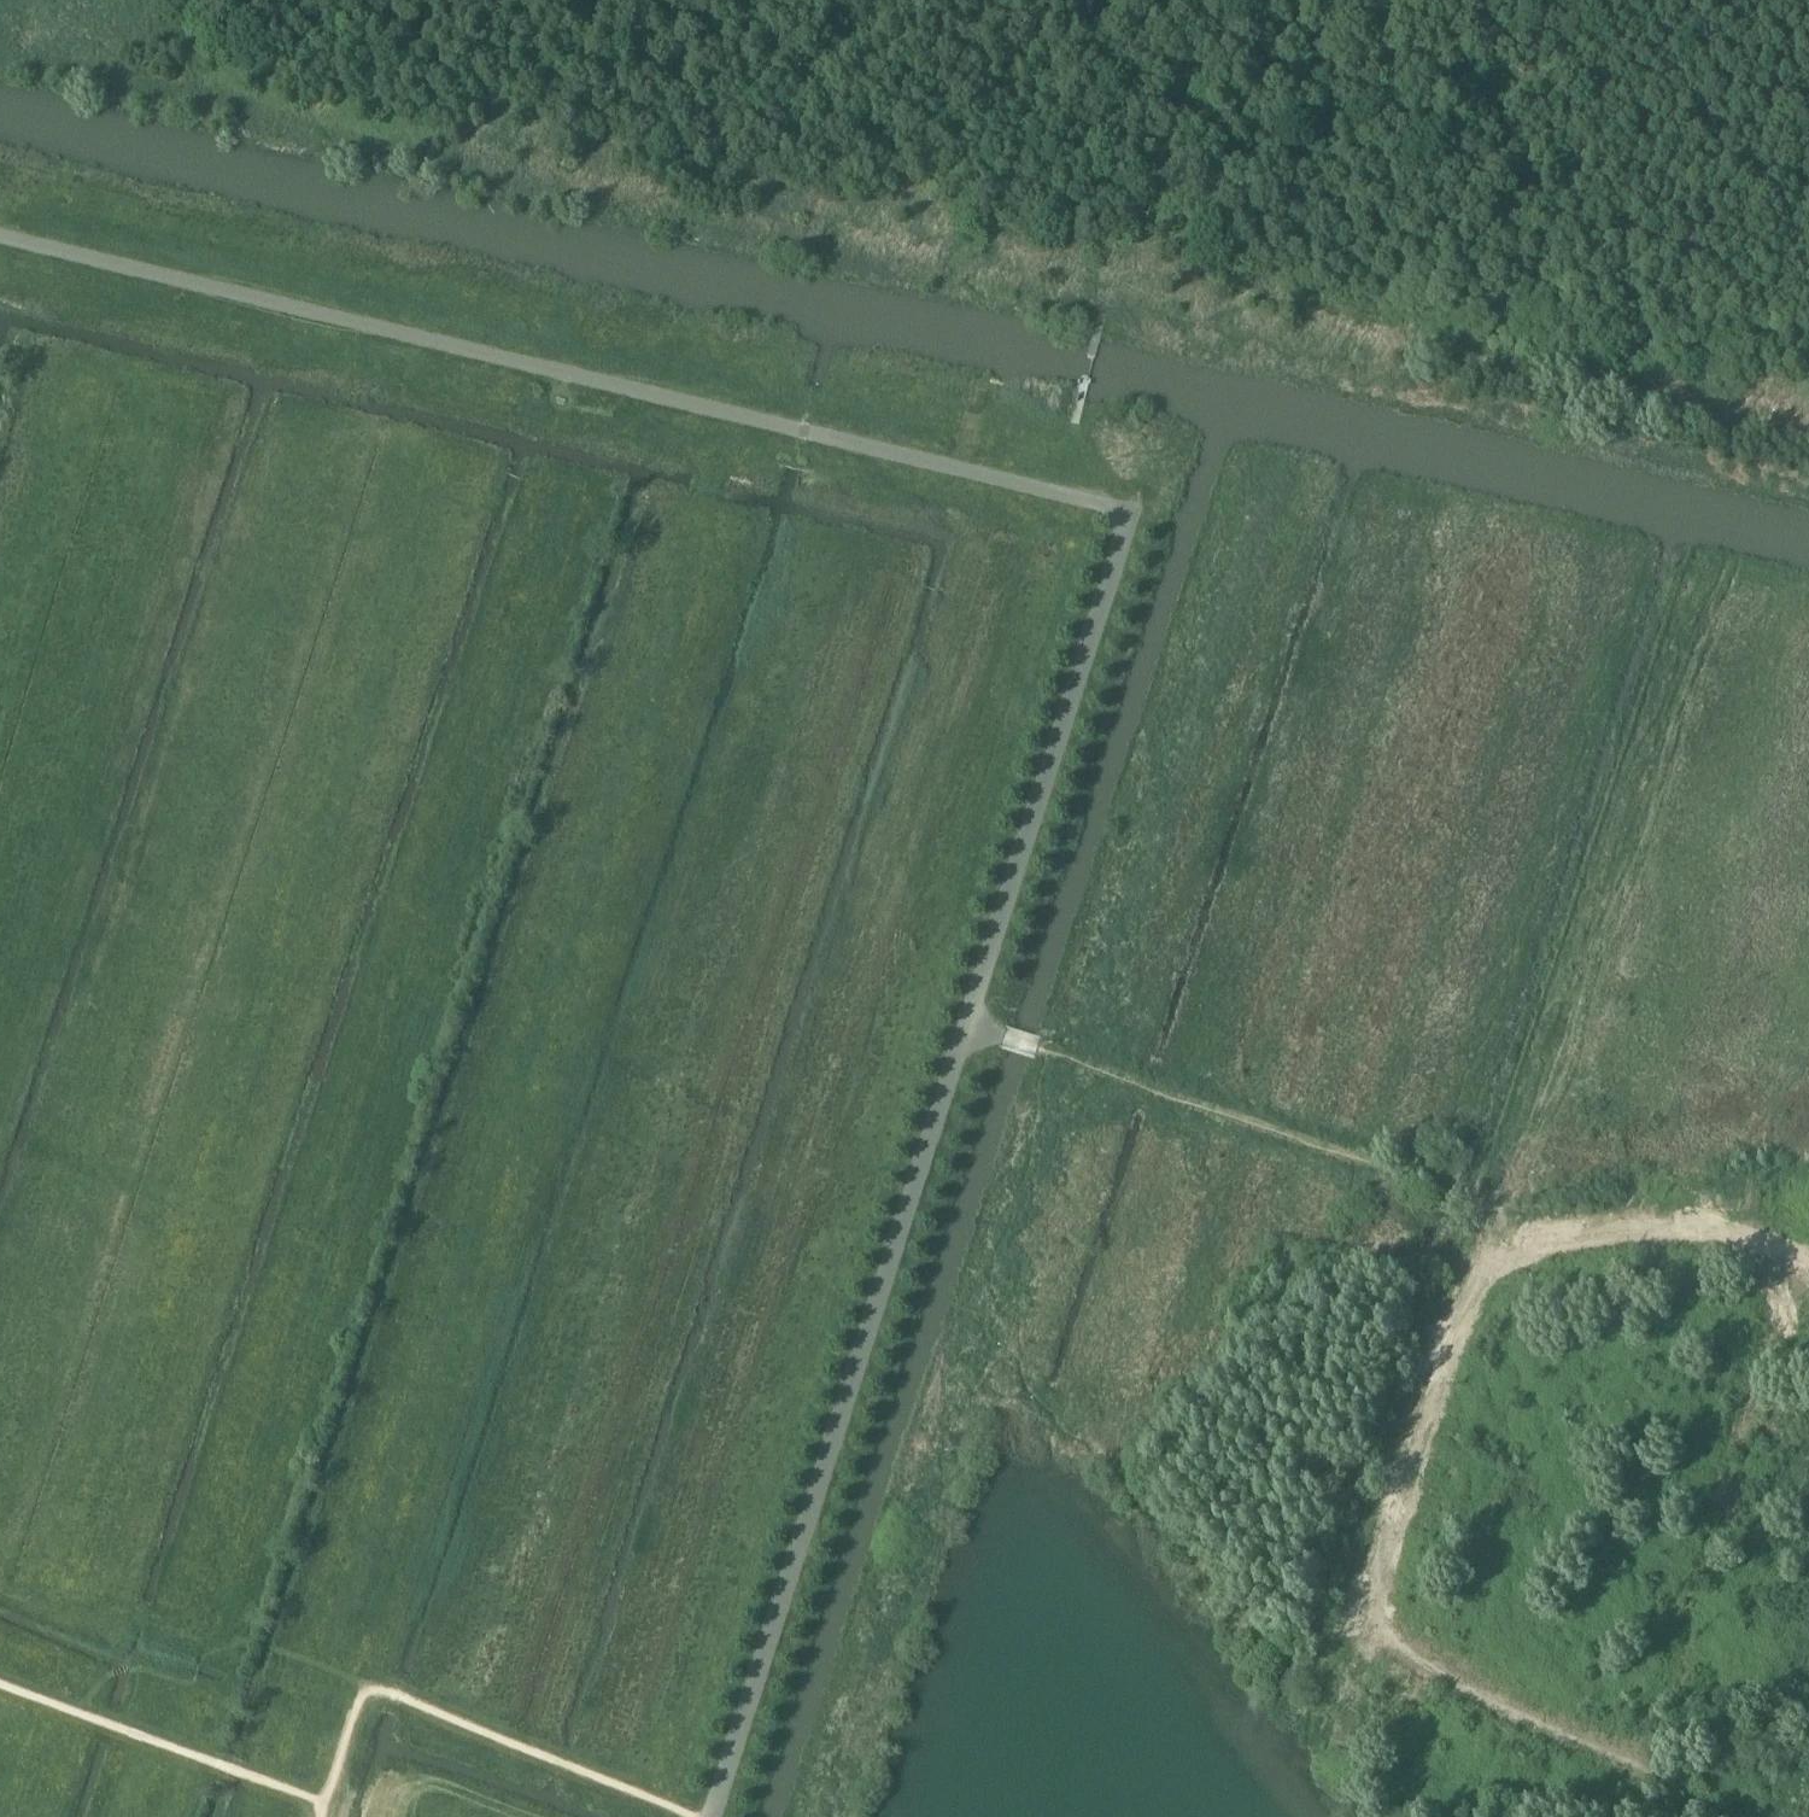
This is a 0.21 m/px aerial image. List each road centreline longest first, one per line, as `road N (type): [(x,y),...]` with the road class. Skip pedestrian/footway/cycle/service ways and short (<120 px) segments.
road 1 (residential): [(1499,1211),(1346,1668)]
road 2 (track): [(322,1816),(359,1696)]

